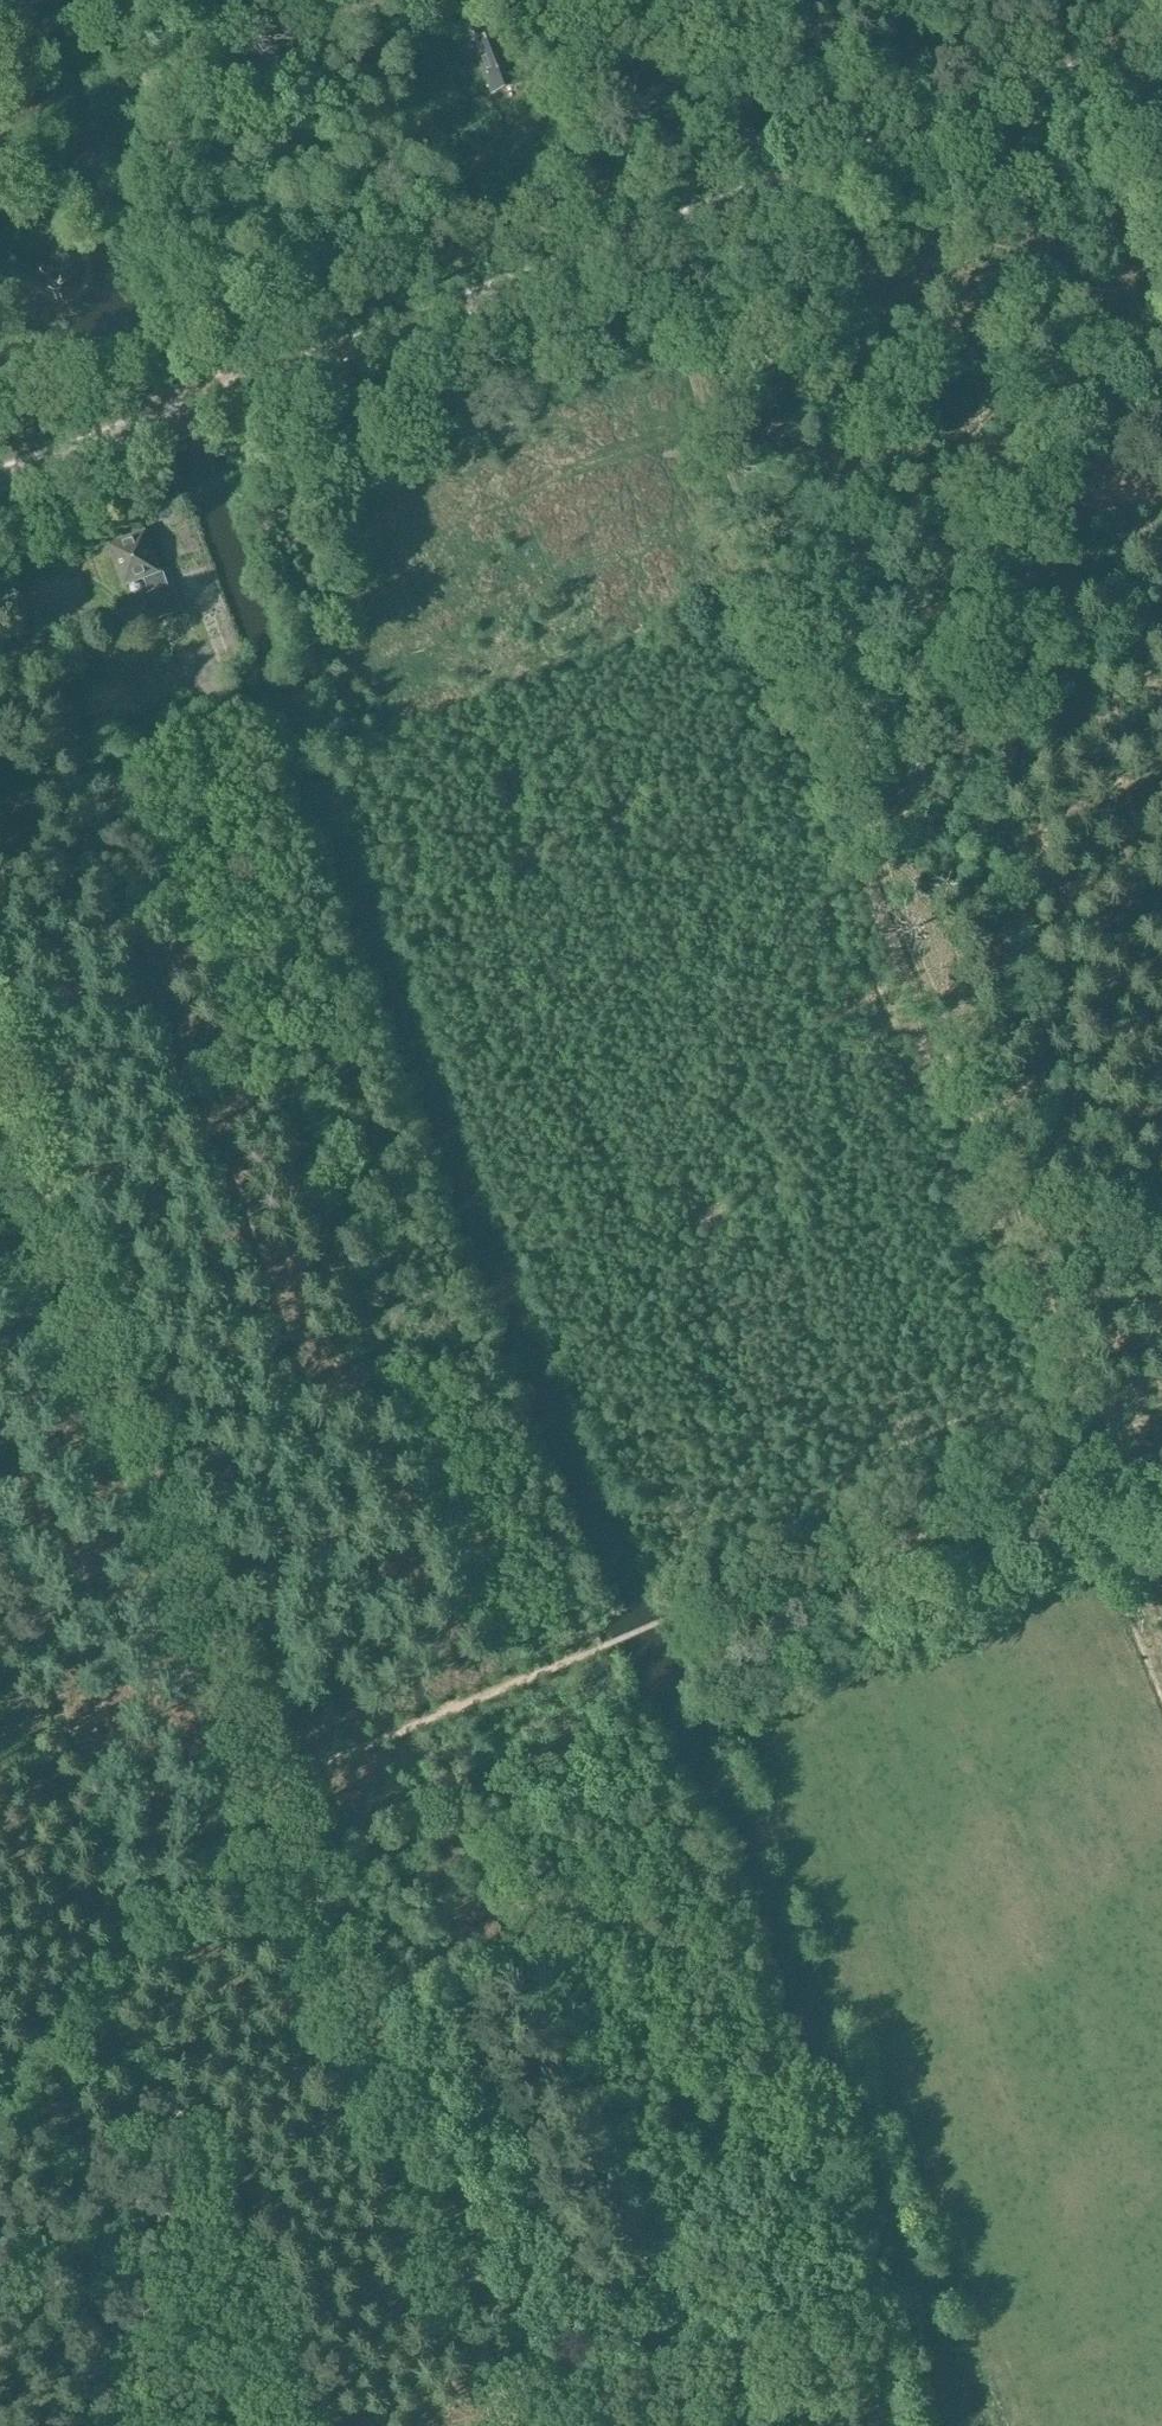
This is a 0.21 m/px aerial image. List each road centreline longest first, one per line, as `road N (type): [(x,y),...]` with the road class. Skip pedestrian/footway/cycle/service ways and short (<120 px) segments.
road 1 (track): [(0,1070),(267,1788)]
road 2 (track): [(267,1788),(509,2425)]

